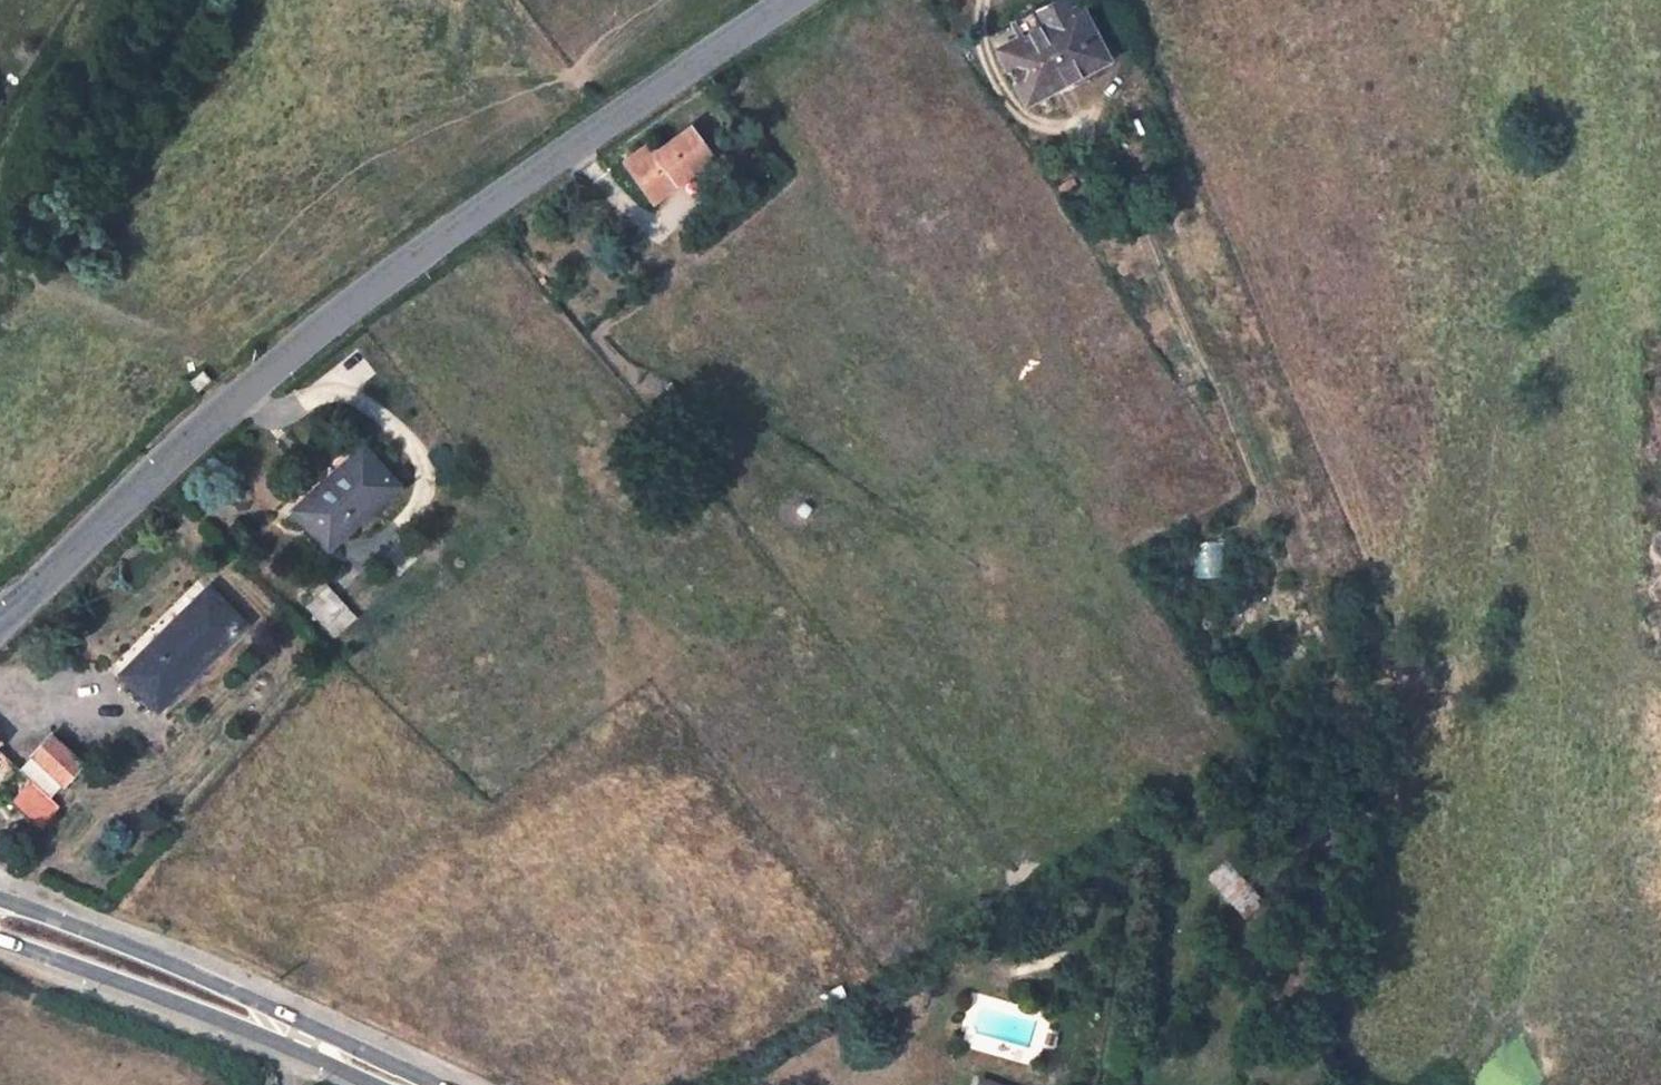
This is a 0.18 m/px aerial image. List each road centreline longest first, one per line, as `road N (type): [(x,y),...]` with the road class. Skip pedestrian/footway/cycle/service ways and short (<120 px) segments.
road 1 (tertiary): [(799,0),(274,366),(0,617)]
road 2 (secondary): [(0,930),(233,1012),(400,1084)]

